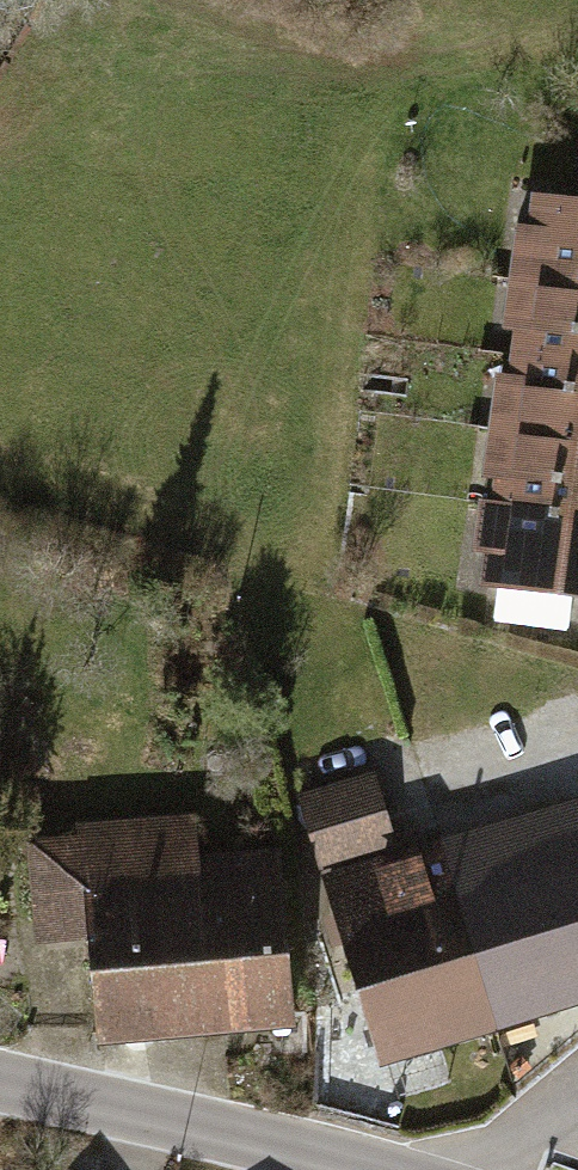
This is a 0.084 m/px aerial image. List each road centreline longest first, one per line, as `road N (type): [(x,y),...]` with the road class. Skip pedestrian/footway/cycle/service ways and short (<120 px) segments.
road 1 (tertiary): [(0,1084),(365,1169)]

